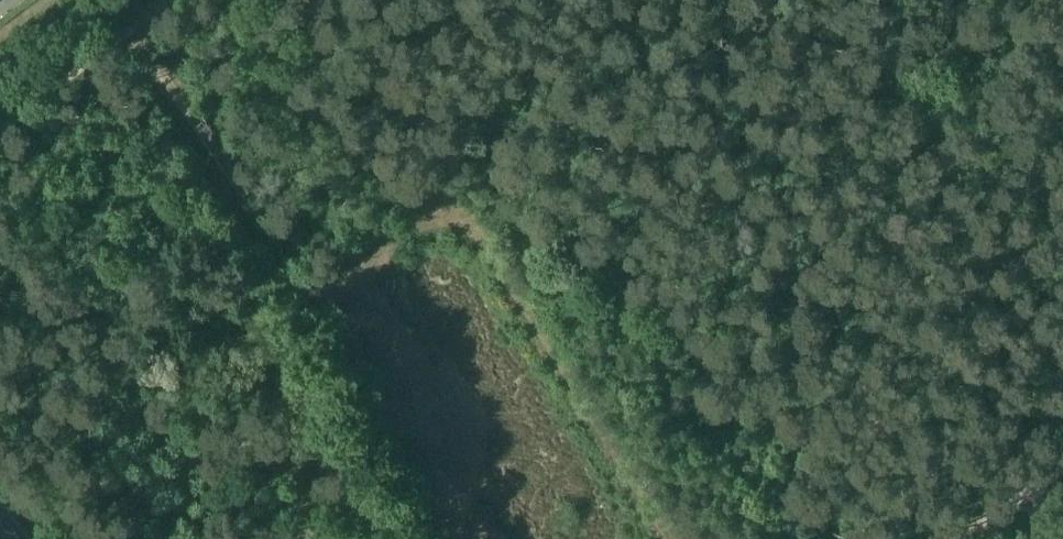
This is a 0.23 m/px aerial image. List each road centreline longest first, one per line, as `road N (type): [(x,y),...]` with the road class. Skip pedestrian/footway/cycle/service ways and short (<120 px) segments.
road 1 (track): [(138,25),(0,132)]

